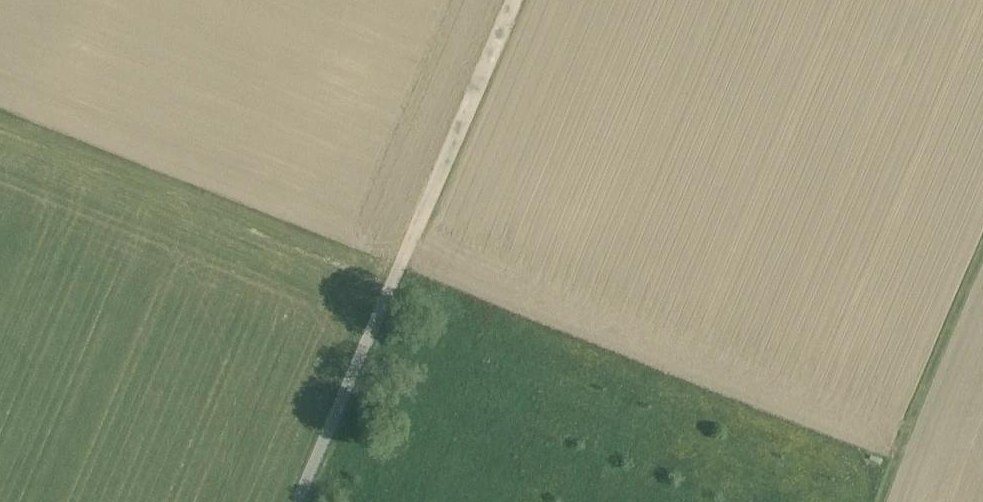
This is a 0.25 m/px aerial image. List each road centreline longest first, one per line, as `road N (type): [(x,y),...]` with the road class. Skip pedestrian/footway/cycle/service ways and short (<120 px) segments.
road 1 (track): [(305,501),(516,0)]
road 2 (track): [(982,251),(881,501)]

